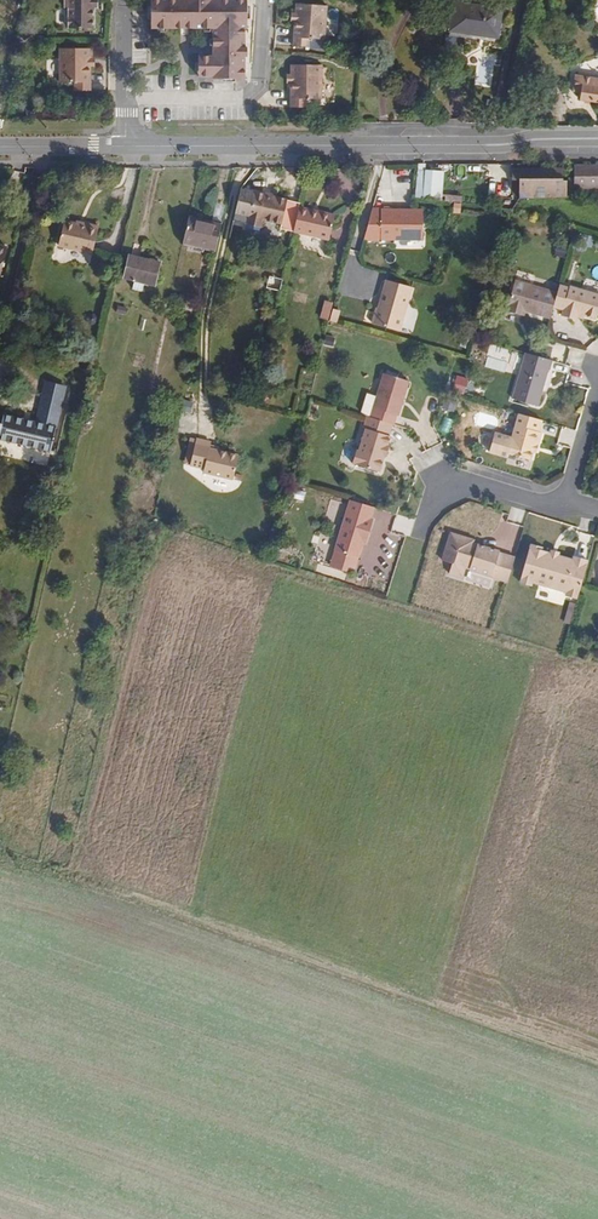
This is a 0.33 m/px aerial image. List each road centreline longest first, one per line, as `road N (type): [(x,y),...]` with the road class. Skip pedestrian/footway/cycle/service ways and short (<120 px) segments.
road 1 (track): [(597,1075),(0,866)]
road 2 (primary): [(597,140),(124,146)]
road 3 (residential): [(124,100),(253,93),(264,0)]
road 4 (residential): [(567,502),(445,487),(419,535)]
road 5 (primary): [(124,146),(0,147)]

